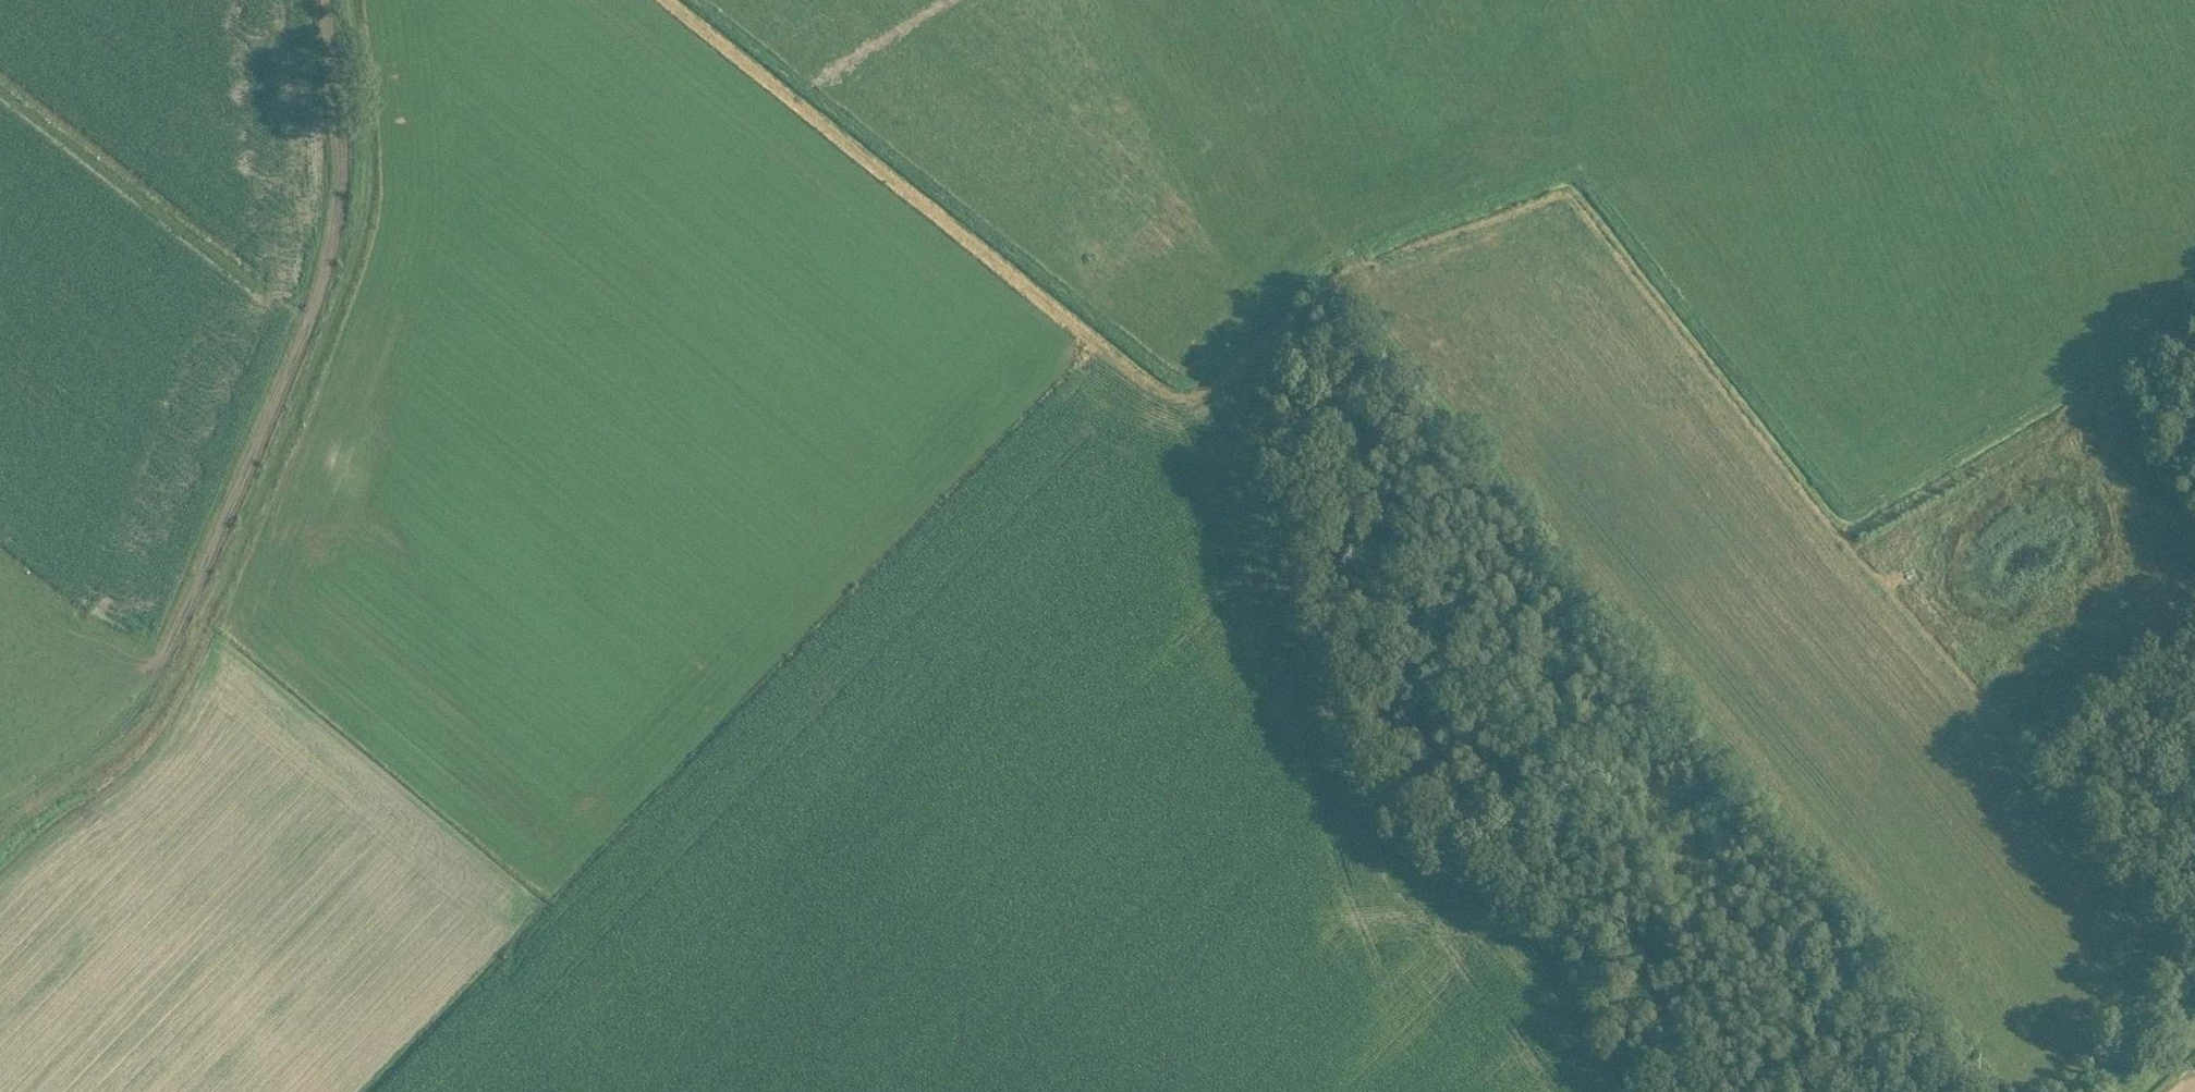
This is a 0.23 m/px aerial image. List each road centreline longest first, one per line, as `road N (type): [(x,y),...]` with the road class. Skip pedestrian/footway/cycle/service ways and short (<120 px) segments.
road 1 (track): [(0,831),(148,735),(203,630),(361,231),(372,110),(360,0)]
road 2 (track): [(2089,1091),(2194,993)]

